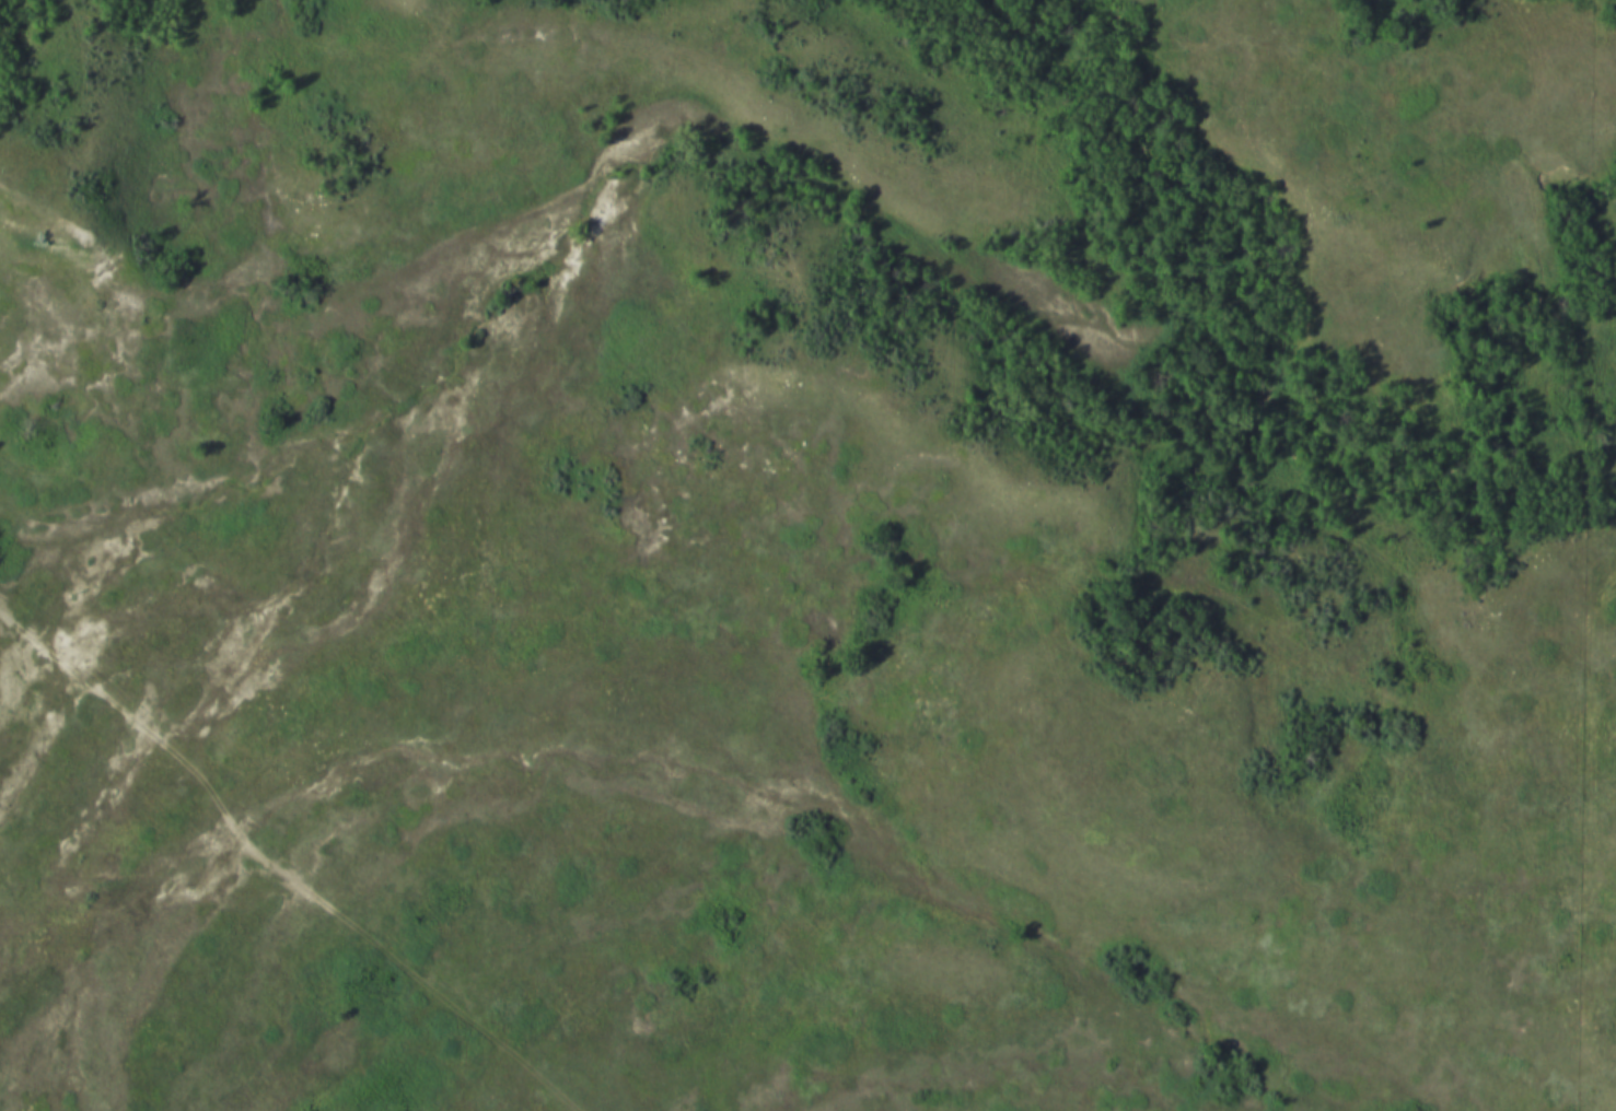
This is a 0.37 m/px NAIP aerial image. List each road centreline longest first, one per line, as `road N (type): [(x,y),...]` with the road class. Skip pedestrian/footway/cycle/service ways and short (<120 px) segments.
road 1 (track): [(577,1110),(421,961),(280,875),(242,837),(207,781),(92,689),(25,653),(0,612)]

